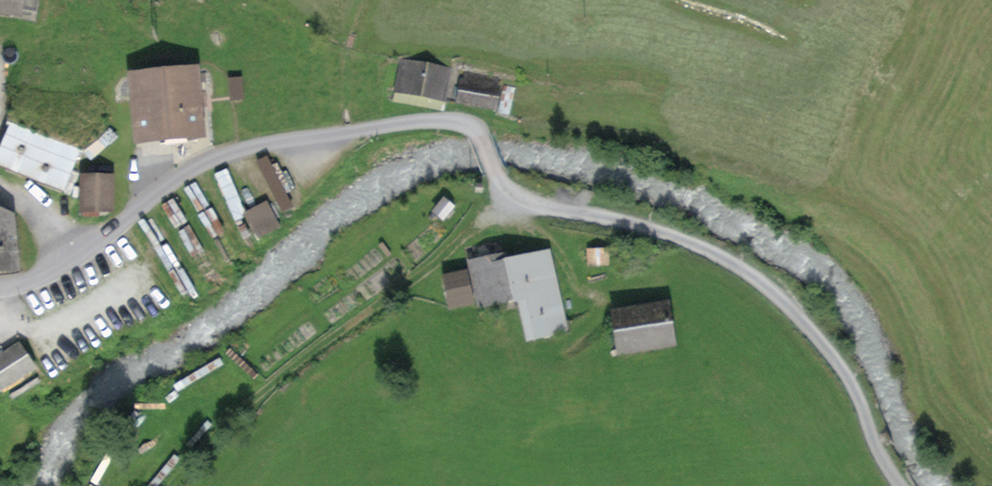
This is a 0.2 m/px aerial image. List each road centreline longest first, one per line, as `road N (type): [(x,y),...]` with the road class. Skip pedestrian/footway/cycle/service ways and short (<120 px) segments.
road 1 (track): [(481,142),(506,196),(666,234),(759,278),(839,365),(900,485)]
road 2 (residential): [(0,287),(51,273),(175,181),(231,152),(434,120),(466,123),(481,142)]
road 3 (track): [(474,132),(581,128),(658,138),(780,184)]
road 4 (track): [(506,196),(507,212),(557,249),(587,295),(606,300)]

